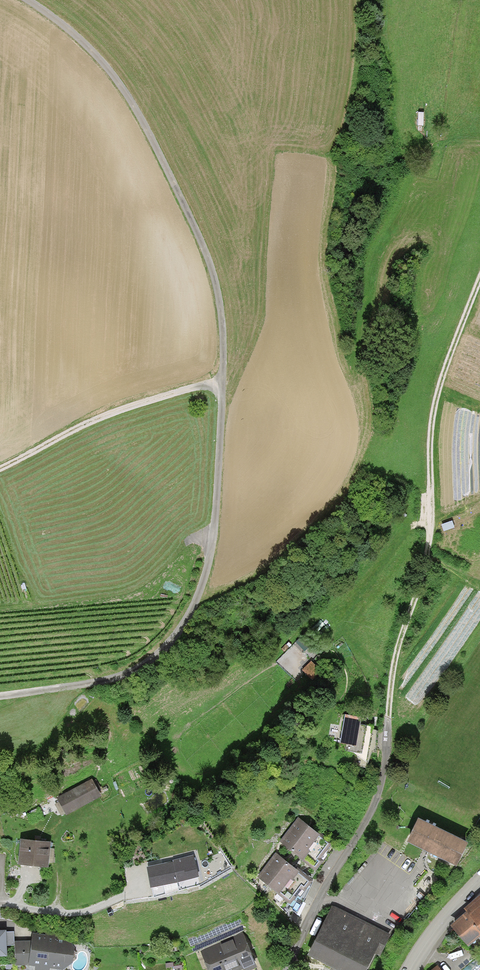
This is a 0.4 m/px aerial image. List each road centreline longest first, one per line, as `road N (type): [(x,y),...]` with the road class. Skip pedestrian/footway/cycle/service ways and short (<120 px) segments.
road 1 (unclassified): [(0,697),(129,673),(165,646),(201,581),(217,484),(219,297),(188,212),(114,75),(26,0)]
road 2 (track): [(479,272),(431,413),(428,539),(396,642),(388,717)]
road 3 (residential): [(388,717),(375,801),(287,969)]
road 4 (track): [(220,387),(131,406),(0,468)]
road 5 (track): [(0,607),(119,594),(186,541),(211,540)]
road 6 (track): [(140,882),(77,912),(5,904)]

